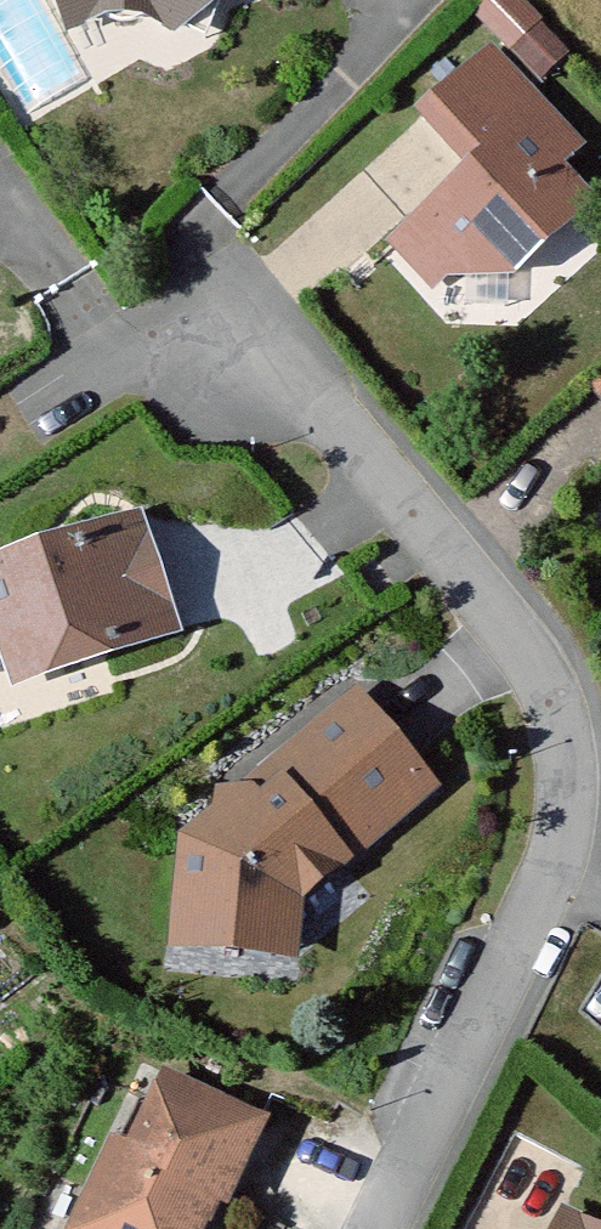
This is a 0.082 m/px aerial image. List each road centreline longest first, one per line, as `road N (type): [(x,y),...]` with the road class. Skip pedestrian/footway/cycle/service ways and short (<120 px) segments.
road 1 (residential): [(379,1228),(555,867),(569,804),(567,742),(545,674),(524,641),(229,286)]
road 2 (residential): [(47,410),(229,286)]

